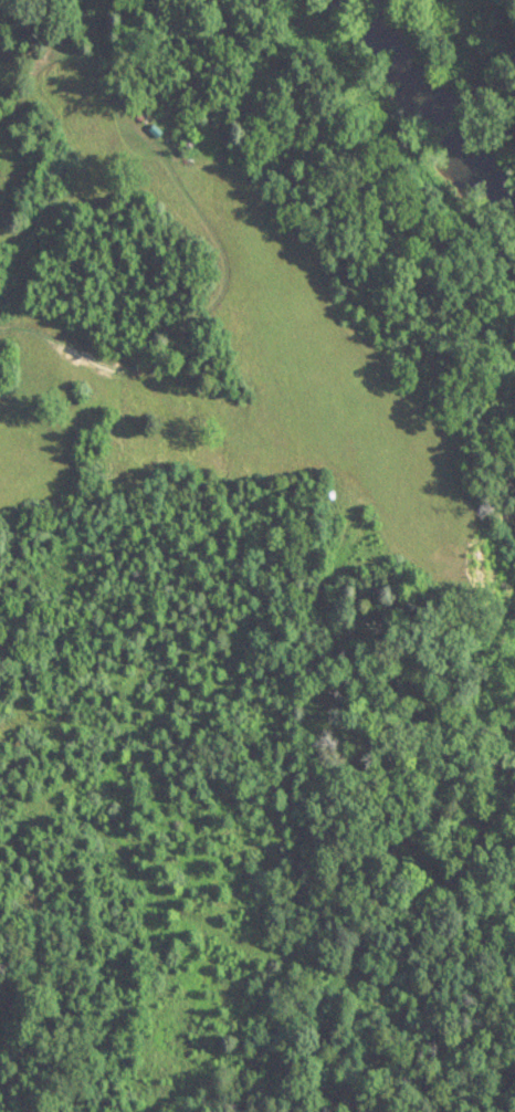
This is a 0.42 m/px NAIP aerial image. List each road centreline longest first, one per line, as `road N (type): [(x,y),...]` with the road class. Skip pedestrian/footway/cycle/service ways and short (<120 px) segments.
road 1 (track): [(6,0),(94,74),(151,149),(165,192),(220,254),(228,285),(219,313),(186,345),(148,361),(98,353),(46,322),(0,328)]

